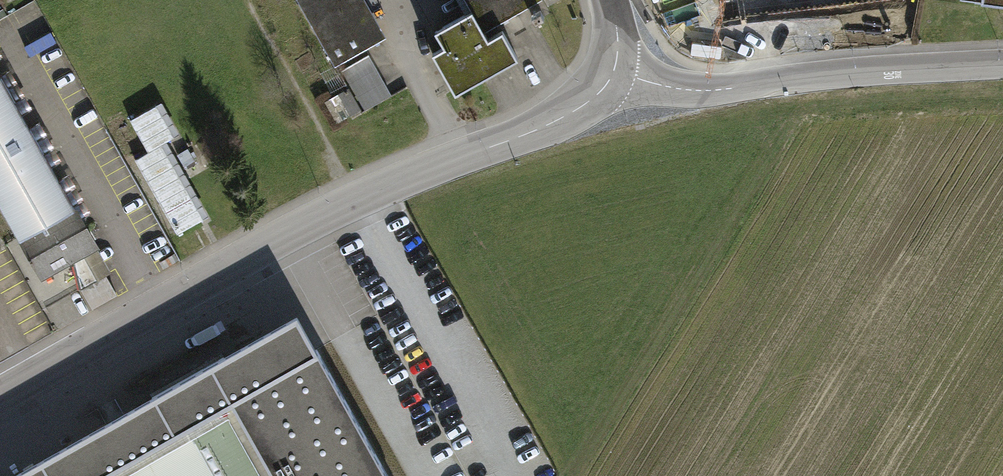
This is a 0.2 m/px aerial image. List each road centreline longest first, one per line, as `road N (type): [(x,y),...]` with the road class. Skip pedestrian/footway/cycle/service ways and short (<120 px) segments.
road 1 (unclassified): [(0,394),(293,228),(559,120),(592,100),(614,73)]
road 2 (unclassified): [(614,73),(700,91),(1002,66)]

